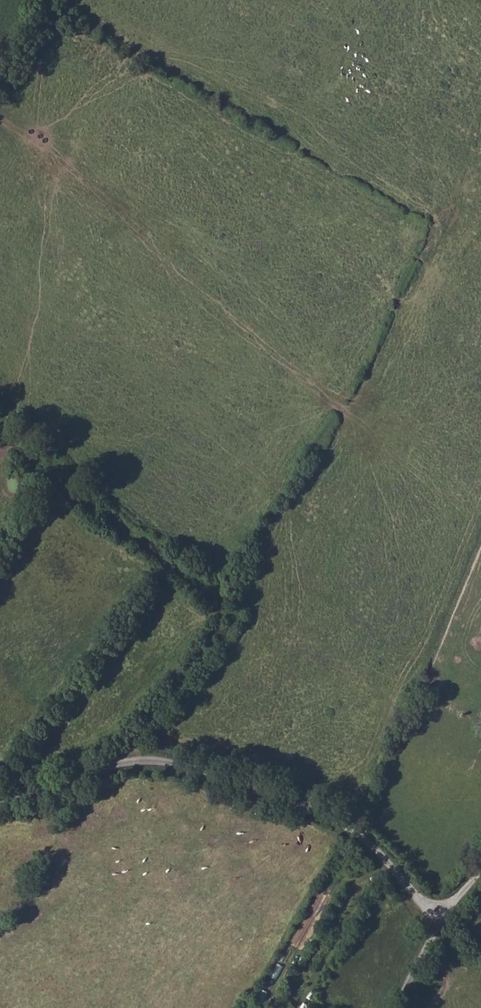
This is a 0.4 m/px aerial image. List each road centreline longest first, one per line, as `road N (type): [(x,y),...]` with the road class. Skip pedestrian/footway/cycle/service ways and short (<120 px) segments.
road 1 (unclassified): [(445,919),(366,842),(306,804),(225,771),(124,764),(0,799)]

